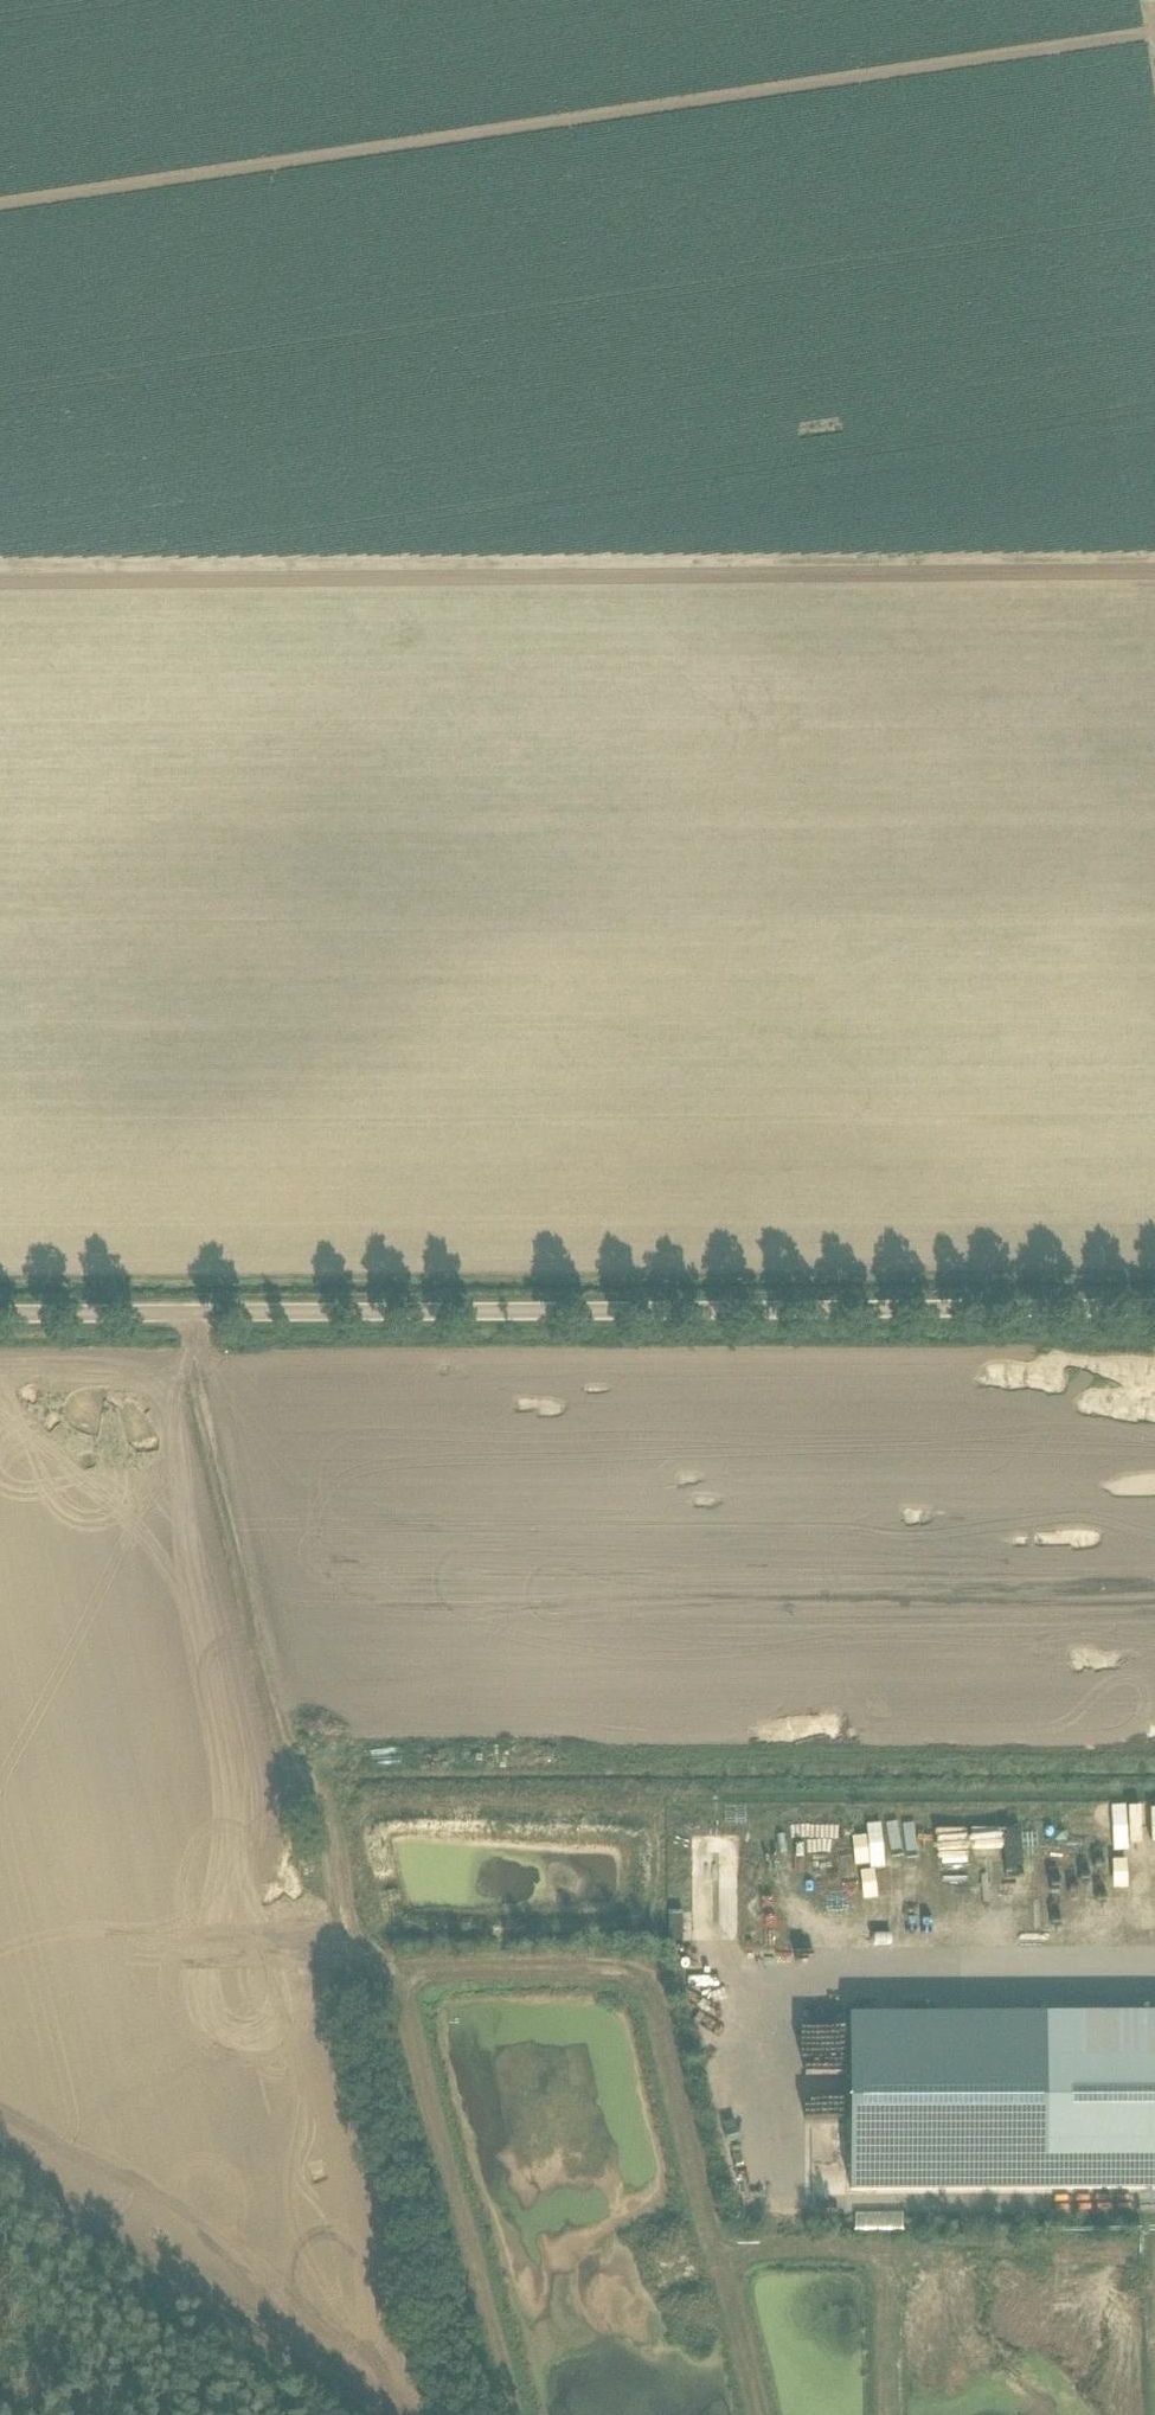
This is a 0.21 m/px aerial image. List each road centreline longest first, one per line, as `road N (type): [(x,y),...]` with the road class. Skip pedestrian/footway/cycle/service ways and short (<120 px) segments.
road 1 (unclassified): [(1154,1307),(0,1315)]
road 2 (track): [(197,1314),(198,1341),(481,2414)]

